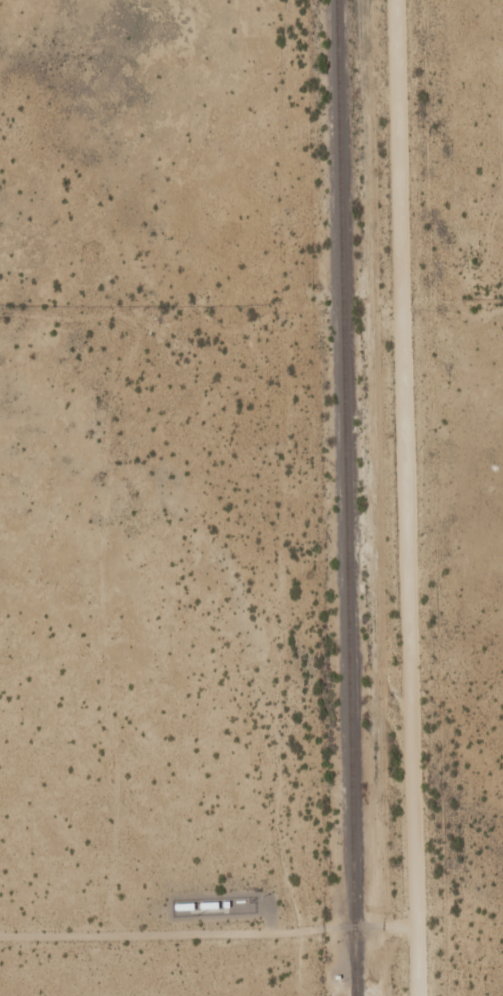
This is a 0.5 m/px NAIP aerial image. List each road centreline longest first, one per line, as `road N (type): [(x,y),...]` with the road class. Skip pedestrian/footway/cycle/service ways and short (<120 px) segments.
road 1 (residential): [(419,995),(396,0)]
road 2 (track): [(207,0),(224,624),(249,936)]
road 3 (residential): [(0,941),(418,926)]

